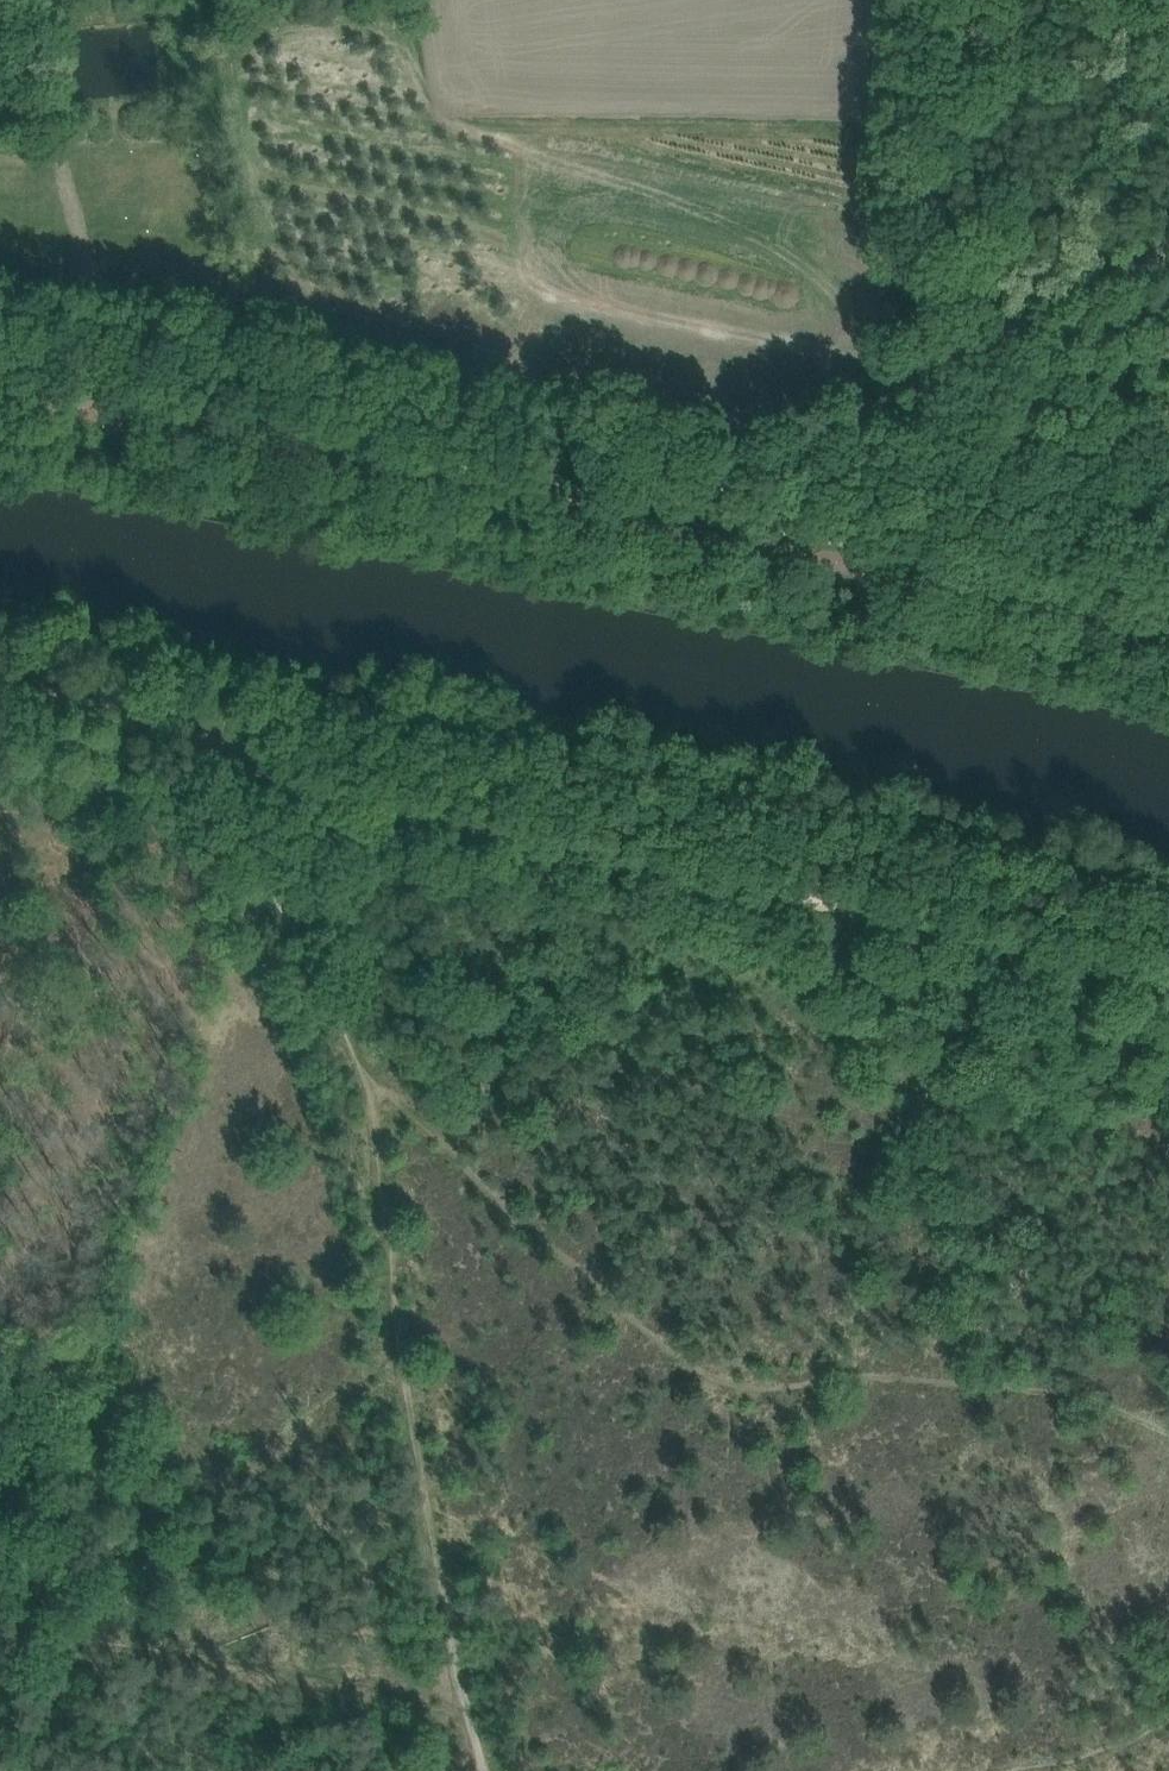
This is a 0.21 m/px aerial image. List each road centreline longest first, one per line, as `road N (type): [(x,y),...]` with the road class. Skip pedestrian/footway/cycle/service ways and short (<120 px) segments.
road 1 (unclassified): [(1168,973),(297,781),(200,736),(0,689)]
road 2 (unclassified): [(608,524),(1168,279)]

